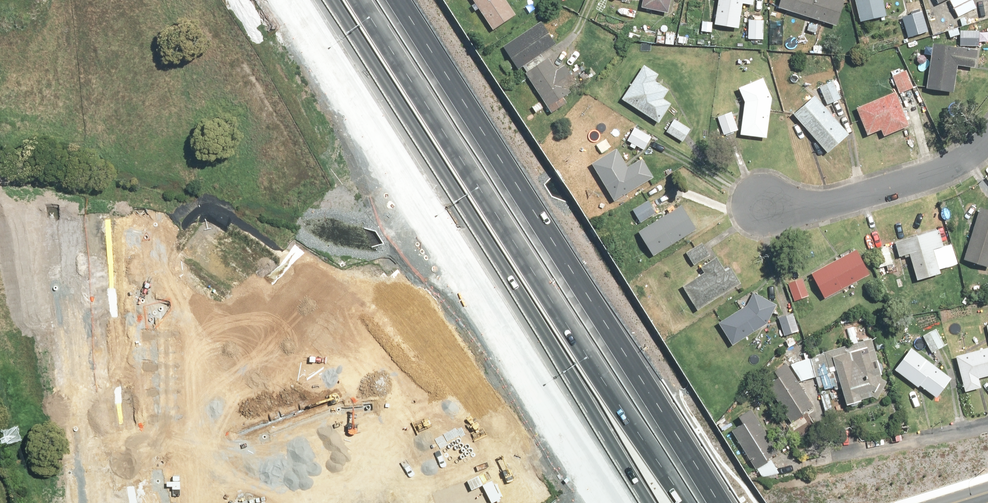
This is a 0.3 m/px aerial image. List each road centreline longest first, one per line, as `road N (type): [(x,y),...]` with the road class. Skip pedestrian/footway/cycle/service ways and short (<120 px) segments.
road 1 (motorway): [(376,0),(699,502)]
road 2 (motorway): [(649,502),(328,0)]
road 3 (residential): [(81,299),(342,339),(359,349),(381,386),(377,434)]
road 4 (residential): [(139,502),(334,434),(377,434)]
road 5 (residential): [(987,138),(957,162),(840,200),(762,203)]
road 6 (residential): [(95,502),(81,299)]

